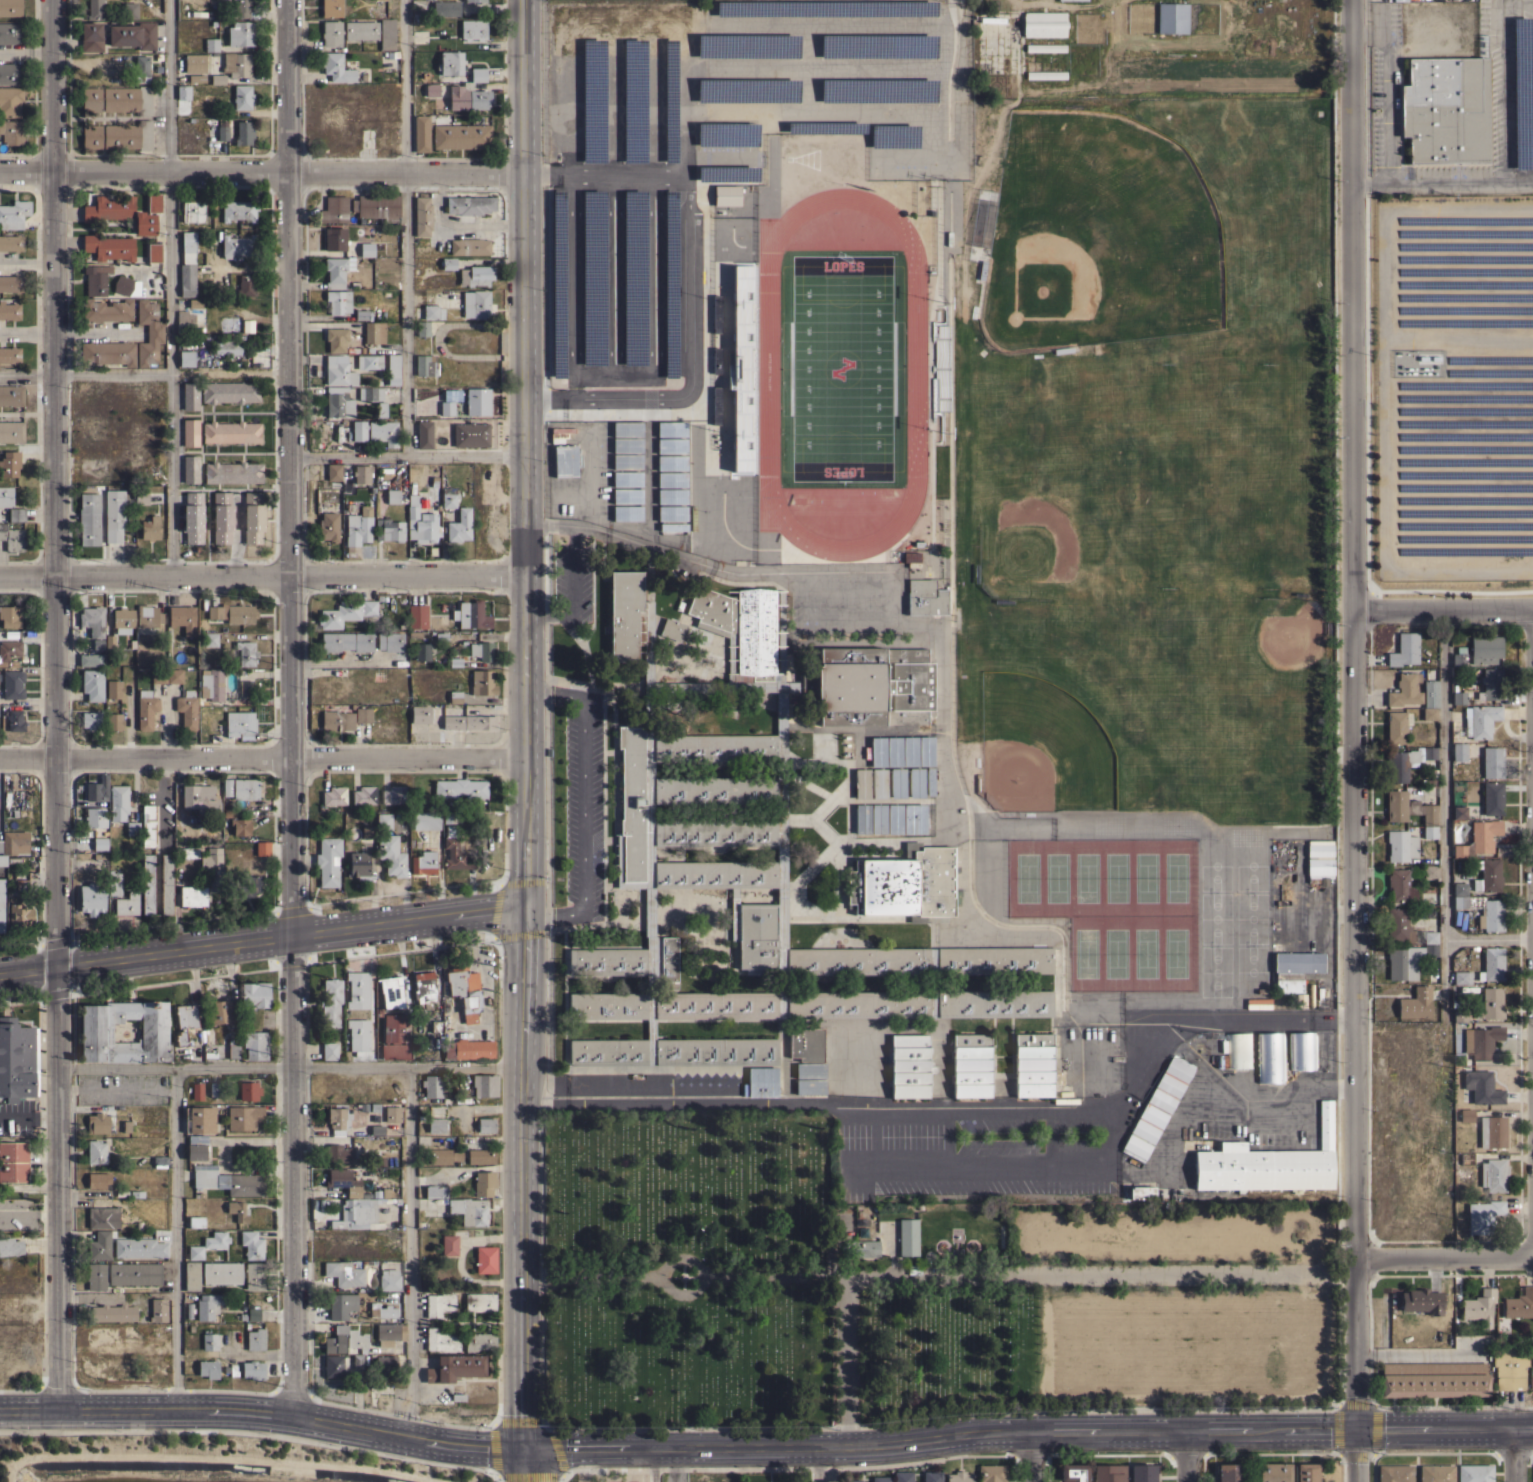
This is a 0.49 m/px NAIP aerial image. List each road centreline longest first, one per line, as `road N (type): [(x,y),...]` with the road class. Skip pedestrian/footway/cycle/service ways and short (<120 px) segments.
road 1 (residential): [(1352,0),(1356,1481)]
road 2 (residential): [(286,0),(292,1413)]
road 3 (residential): [(58,1410),(51,0)]
road 4 (secondary): [(523,1447),(896,1449),(1035,1433),(1532,1428)]
road 5 (secondary): [(525,910),(523,0)]
road 6 (secondary): [(523,1447),(525,910)]
road 7 (tertiary): [(525,910),(0,979)]
road 8 (residential): [(0,573),(527,570)]
road 9 (residential): [(0,756),(526,755)]
road 10 (residential): [(0,1411),(236,1407),(523,1447)]
road 11 (residential): [(0,172),(524,174)]
road 12 (residential): [(1443,607),(1447,1011)]
road 13 (residential): [(288,456),(526,455)]
road 14 (residential): [(1353,608),(1532,605)]
road 15 (residential): [(1358,1263),(1532,1261)]

